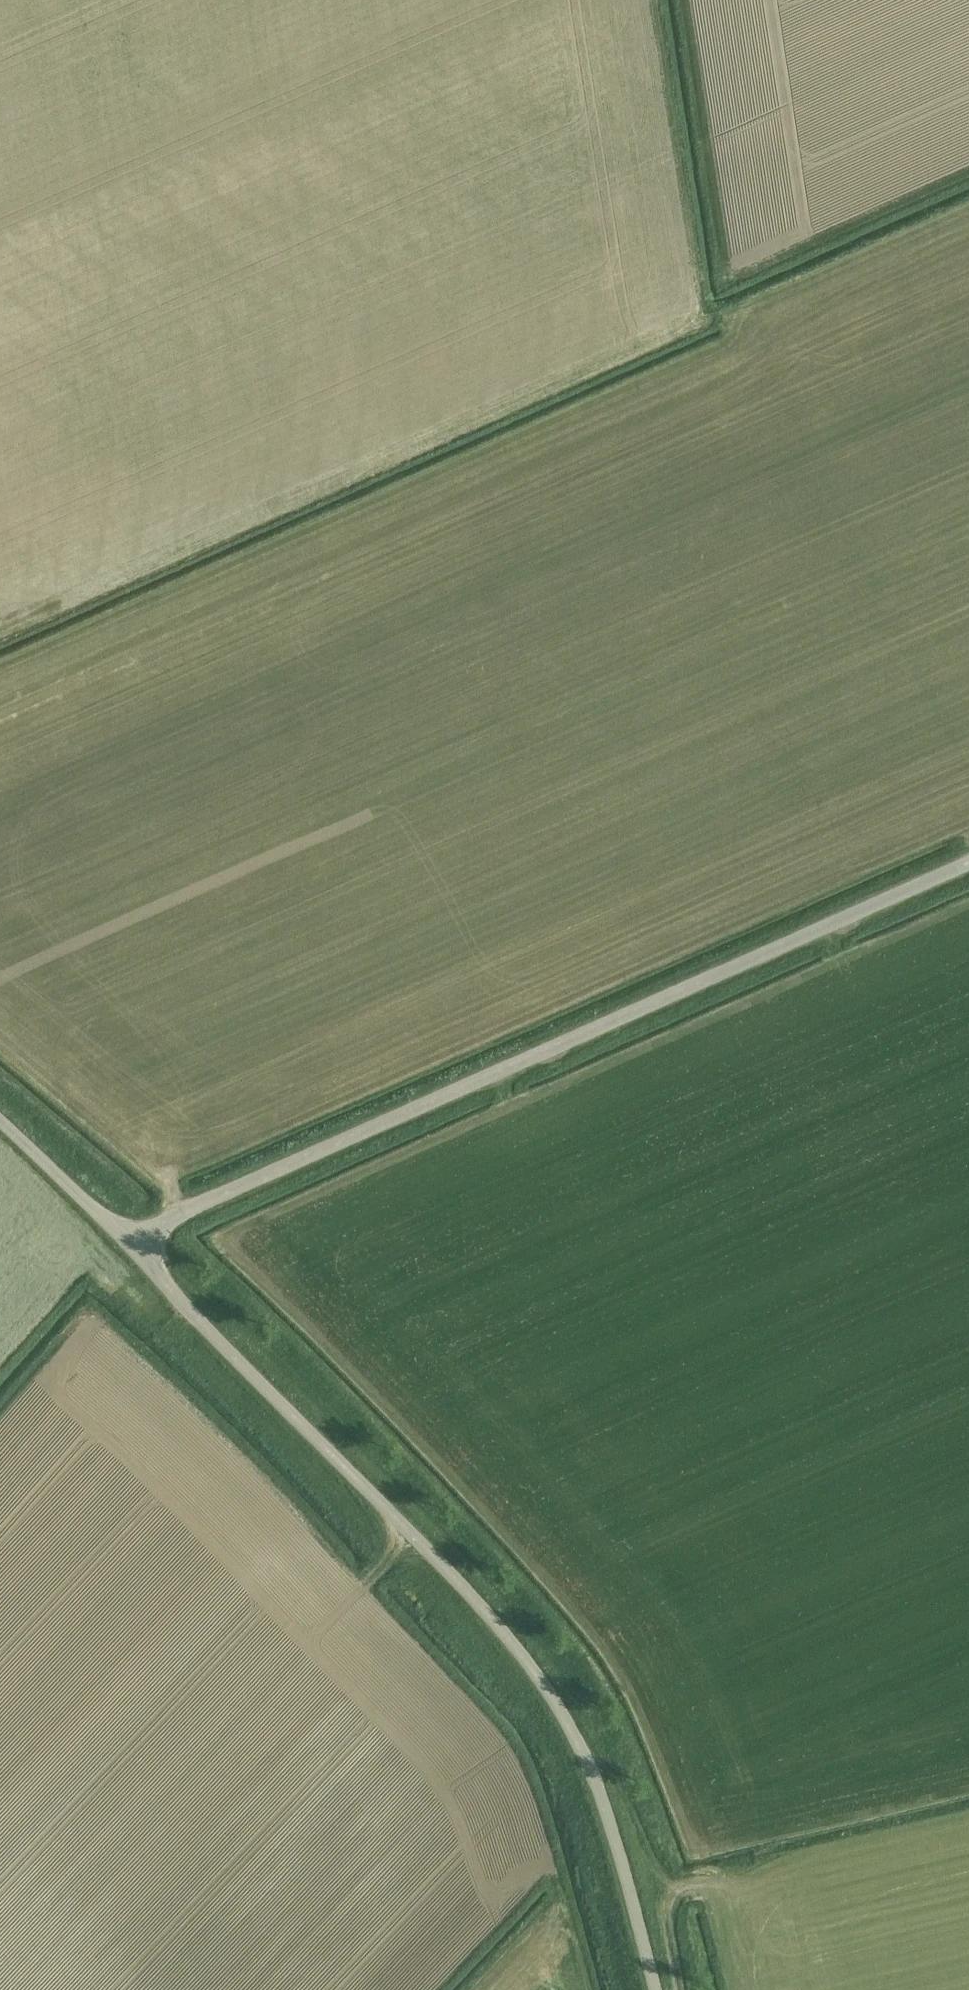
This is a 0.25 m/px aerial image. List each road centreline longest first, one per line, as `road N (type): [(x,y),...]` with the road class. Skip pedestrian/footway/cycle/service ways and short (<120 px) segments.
road 1 (unclassified): [(656,1989),(601,1794),(548,1689),(468,1589),(133,1248)]
road 2 (unclassified): [(133,1248),(162,1224),(968,864)]
road 3 (unclassified): [(133,1248),(0,1121)]

